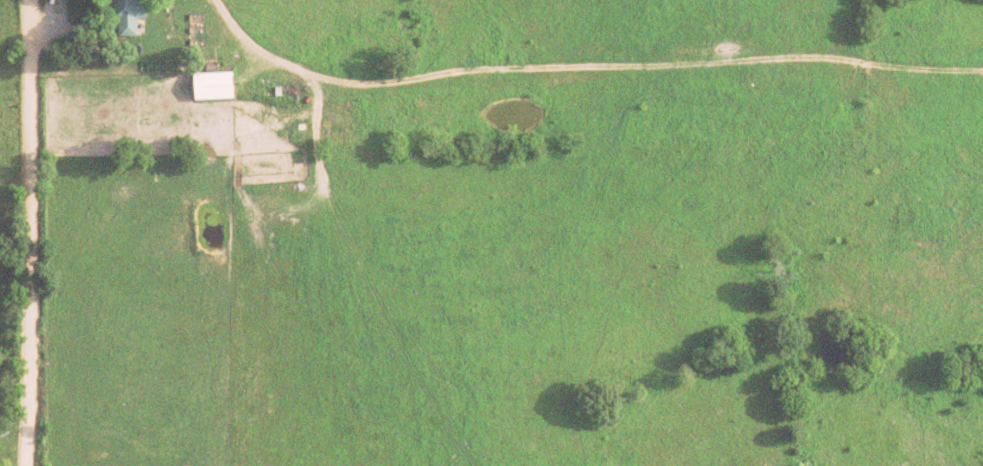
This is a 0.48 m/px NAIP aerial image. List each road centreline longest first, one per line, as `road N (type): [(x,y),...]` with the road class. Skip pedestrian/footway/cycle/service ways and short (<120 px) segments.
road 1 (residential): [(24,465),(27,0)]

